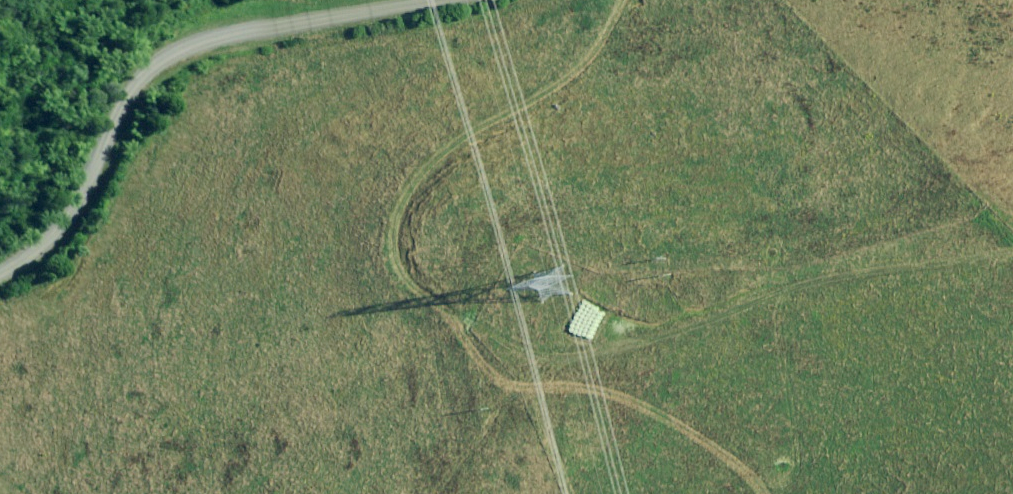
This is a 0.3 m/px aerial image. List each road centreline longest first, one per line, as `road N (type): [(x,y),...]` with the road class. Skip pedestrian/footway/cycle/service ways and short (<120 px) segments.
road 1 (track): [(618,0),(588,64),(423,175),(392,237),(412,291),(468,332),(512,384),(601,392),(720,441),(759,493)]
road 2 (track): [(1012,254),(792,284),(598,354),(527,352),(468,332)]
road 3 (unclassified): [(0,270),(65,219),(82,169),(136,91),(180,53),(384,0)]
road 4 (track): [(512,384),(436,493)]

